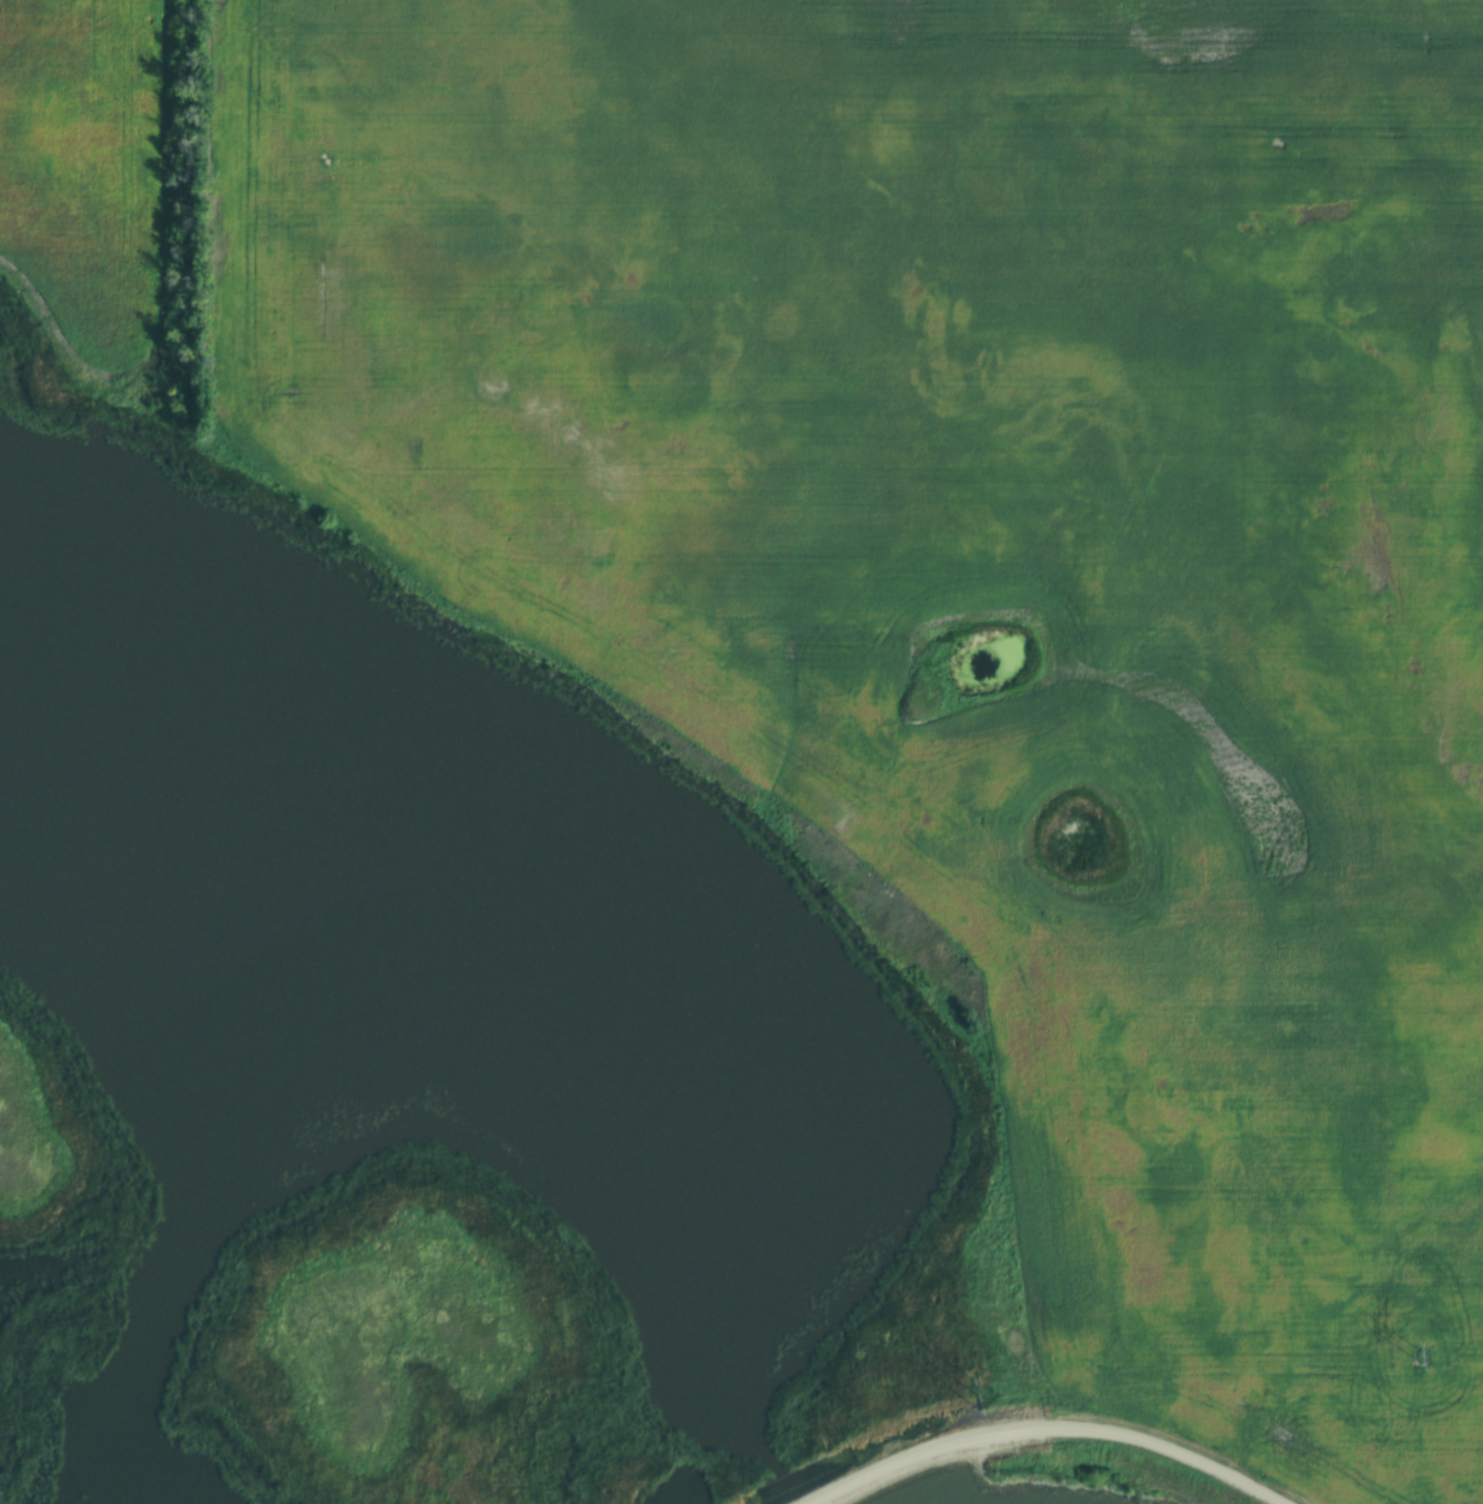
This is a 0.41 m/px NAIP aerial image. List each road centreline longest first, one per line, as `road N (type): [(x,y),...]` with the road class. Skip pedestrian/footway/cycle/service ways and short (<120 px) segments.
road 1 (residential): [(826,1503),(976,1436),(1032,1429),(1141,1444),(1274,1503)]

